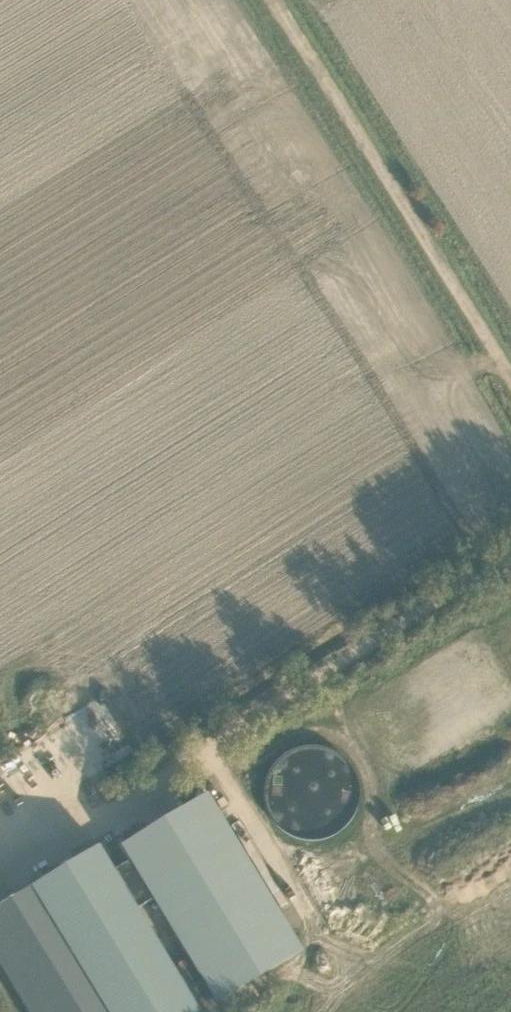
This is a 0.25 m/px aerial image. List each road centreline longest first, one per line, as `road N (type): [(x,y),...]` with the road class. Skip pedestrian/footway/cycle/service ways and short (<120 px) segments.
road 1 (unclassified): [(217,741),(510,552)]

